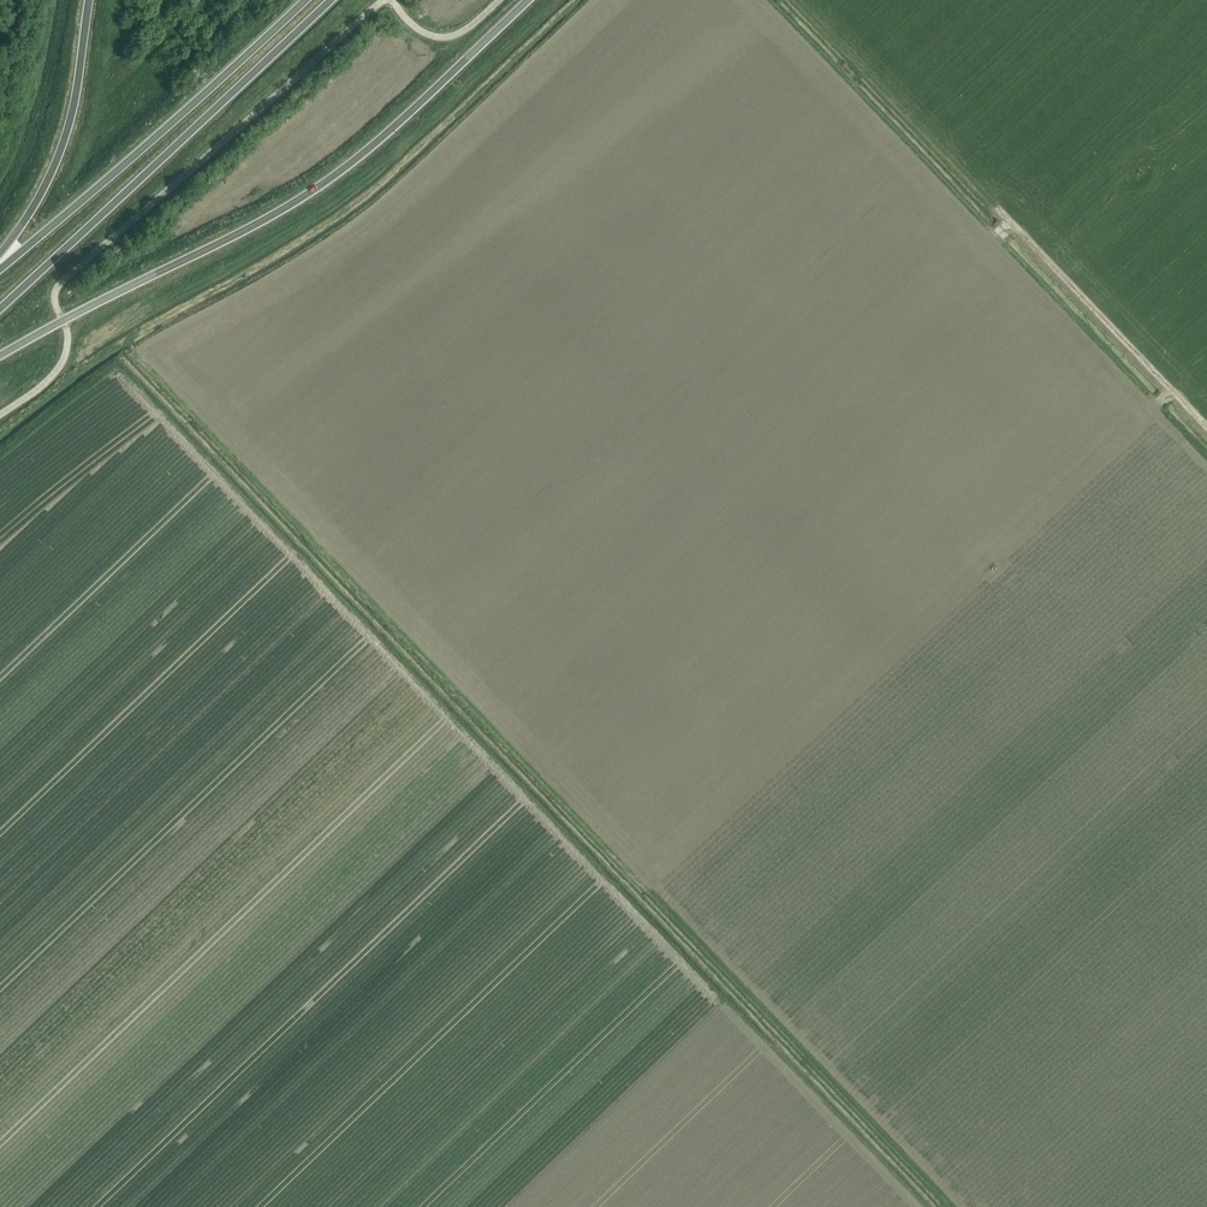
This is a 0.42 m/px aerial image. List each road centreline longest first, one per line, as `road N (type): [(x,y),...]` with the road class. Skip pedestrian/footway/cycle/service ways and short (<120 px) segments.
road 1 (trunk): [(0,358),(264,219),(367,149),(521,0)]
road 2 (trunk): [(0,309),(329,0)]
road 3 (trunk): [(302,0),(0,270)]
road 4 (trunk): [(89,0),(62,148),(0,254)]

